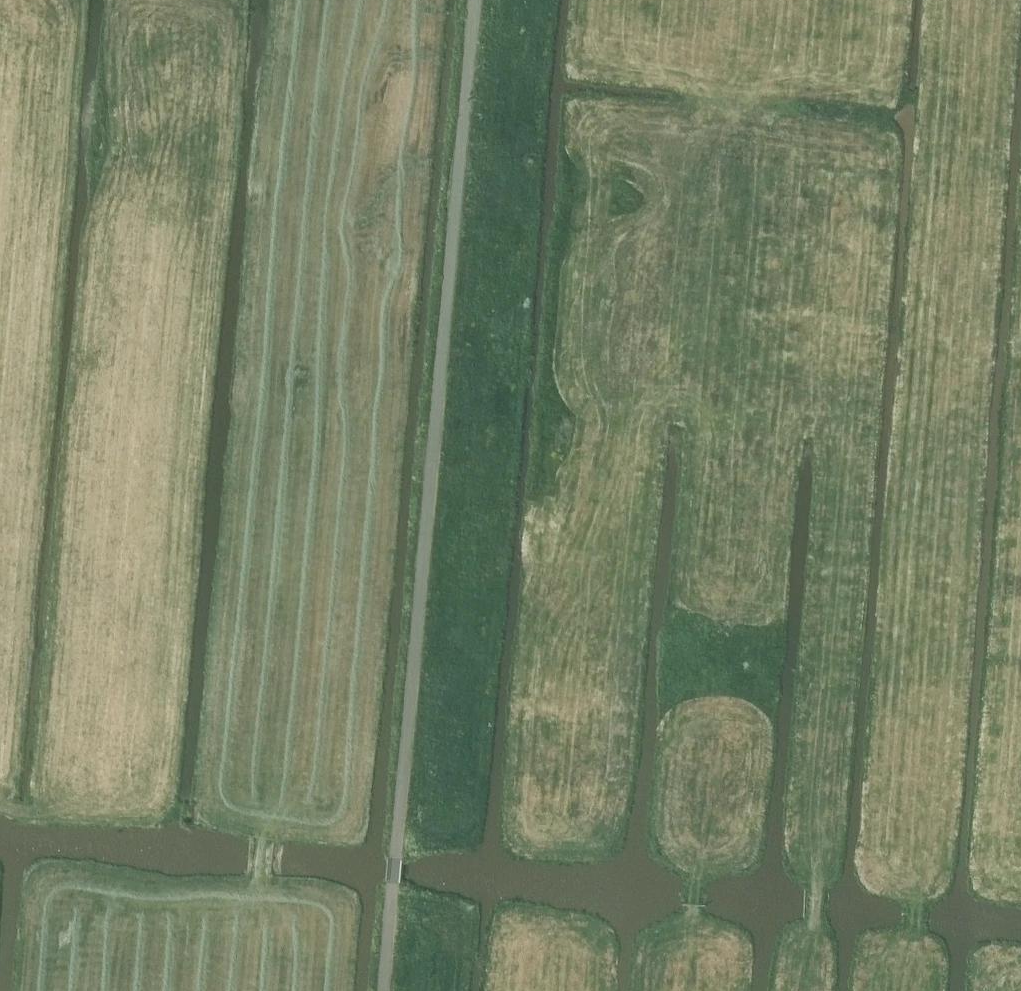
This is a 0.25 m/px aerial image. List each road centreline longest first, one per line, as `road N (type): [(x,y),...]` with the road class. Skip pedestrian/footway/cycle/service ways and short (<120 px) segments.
road 1 (unclassified): [(382,990),(475,0)]

